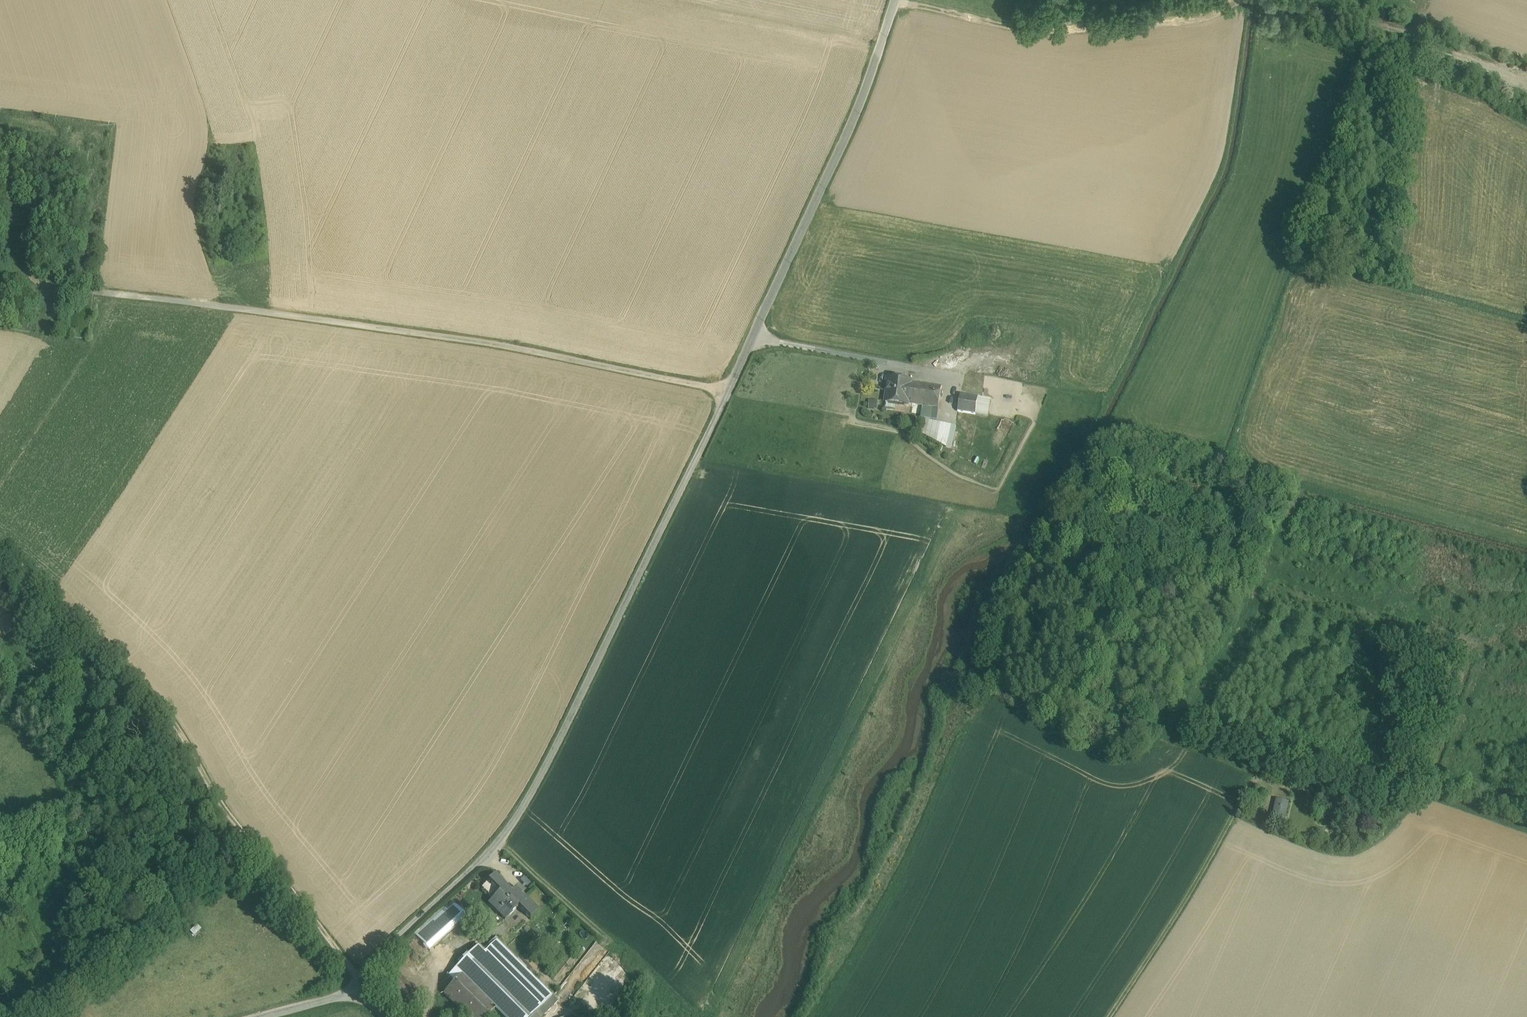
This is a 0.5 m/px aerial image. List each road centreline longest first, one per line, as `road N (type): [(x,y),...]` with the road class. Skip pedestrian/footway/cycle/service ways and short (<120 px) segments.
road 1 (unclassified): [(729,392),(503,837),(354,985)]
road 2 (unclassified): [(729,392),(498,344),(77,289)]
road 3 (track): [(354,985),(351,966),(229,817),(160,703),(0,548)]
road 4 (unclassified): [(896,0),(850,133),(729,392)]
road 5 (track): [(905,0),(1041,32),(1208,18),(1240,0)]
road 6 (track): [(1107,1016),(1262,765)]
road 7 (track): [(754,336),(916,368)]
road 8 (track): [(229,817),(208,831),(109,799),(78,801)]

